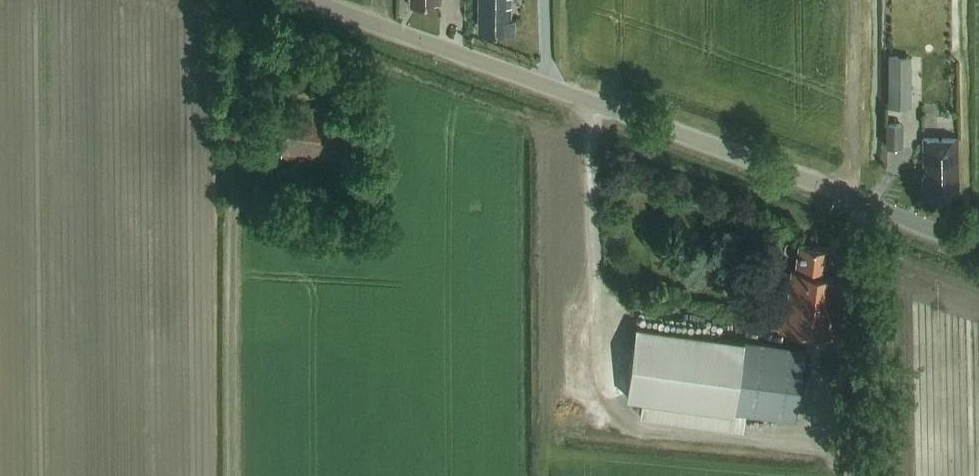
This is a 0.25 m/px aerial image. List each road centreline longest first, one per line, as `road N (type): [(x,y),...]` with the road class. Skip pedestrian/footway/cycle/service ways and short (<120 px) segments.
road 1 (residential): [(978,254),(286,0)]

